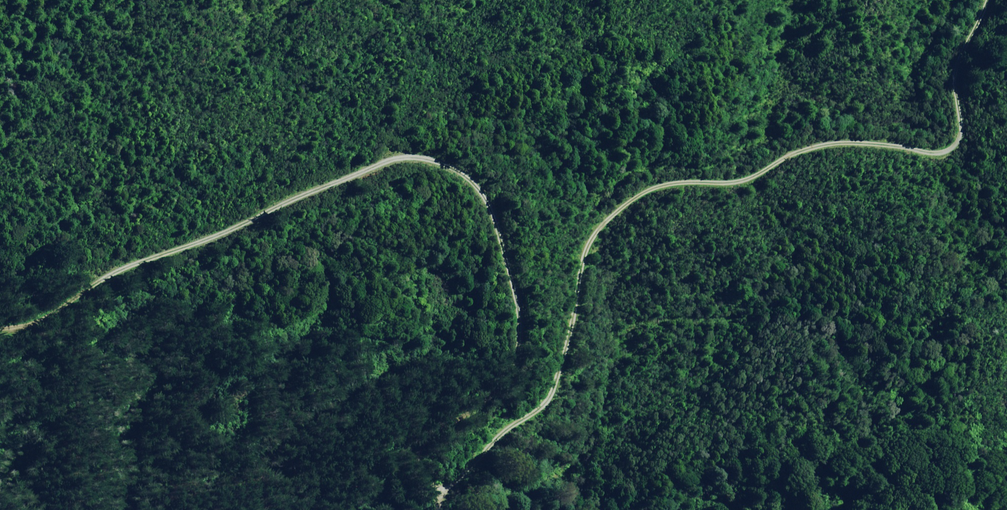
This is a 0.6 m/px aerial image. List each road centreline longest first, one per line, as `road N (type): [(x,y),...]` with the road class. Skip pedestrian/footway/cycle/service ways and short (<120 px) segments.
road 1 (unclassified): [(0,328),(53,306),(103,270),(221,229),(325,176),(407,152),(450,165),(489,205),(515,327),(496,381),(415,445),(427,474),(446,486),(531,419),(565,373),(576,341),(576,291),(599,229),(624,194),(672,163),(718,169),(792,135),(837,128),(923,136),(952,129),(962,106),(954,74),(991,0)]

